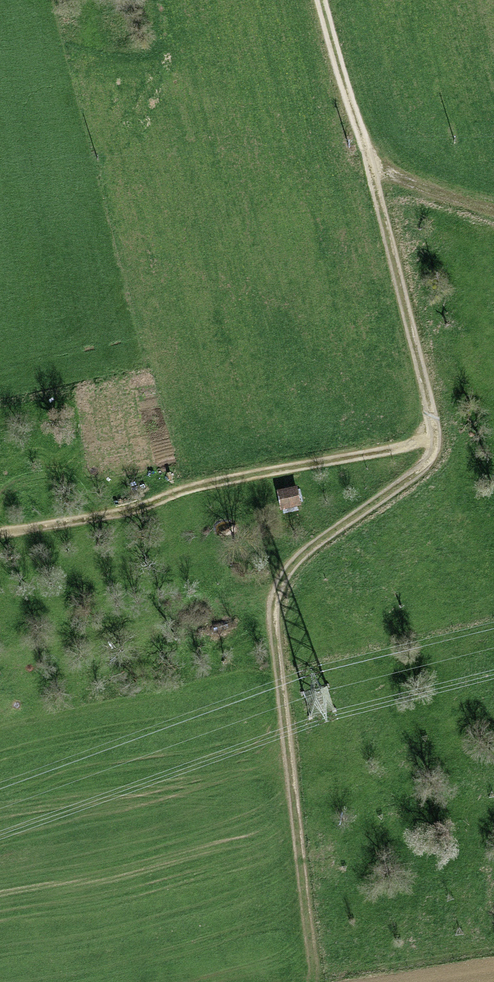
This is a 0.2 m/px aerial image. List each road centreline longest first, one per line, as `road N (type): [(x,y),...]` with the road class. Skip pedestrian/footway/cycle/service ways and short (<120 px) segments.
road 1 (track): [(0,537),(130,512),(181,489),(428,444),(428,409),(369,161),(493,213)]
road 2 (track): [(428,444),(425,461),(280,575),(274,633),(285,744)]
road 3 (track): [(316,981),(285,744)]
road 4 (track): [(369,161),(322,0)]

